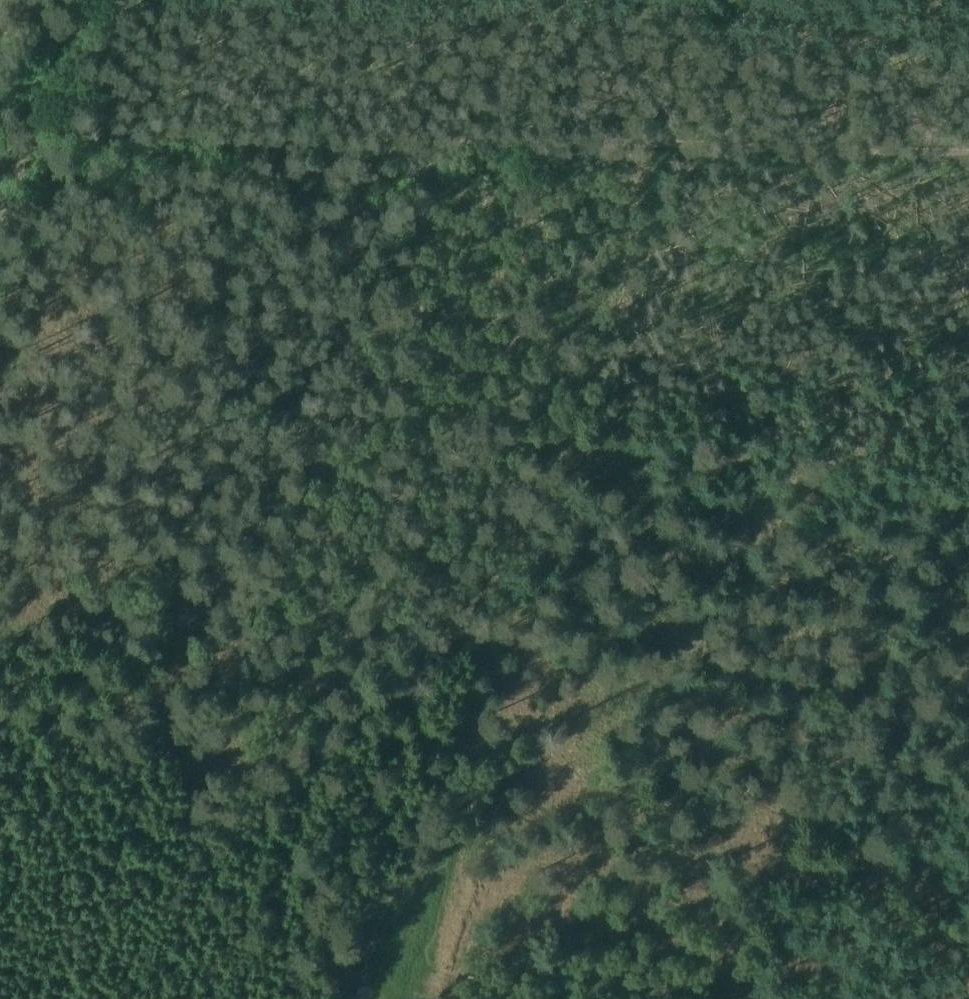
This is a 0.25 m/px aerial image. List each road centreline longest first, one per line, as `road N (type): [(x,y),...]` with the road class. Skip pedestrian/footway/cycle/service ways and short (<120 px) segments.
road 1 (track): [(0,219),(88,0)]

